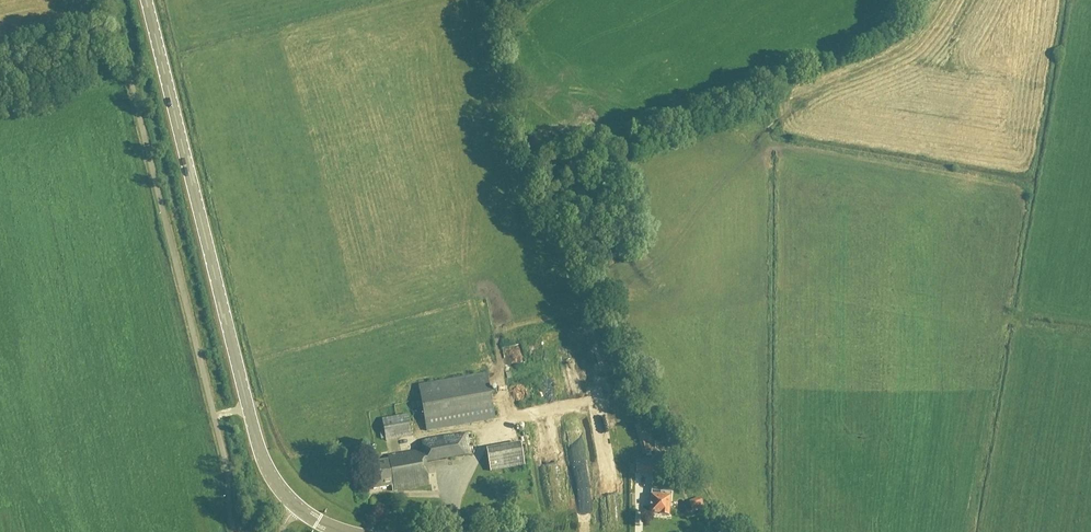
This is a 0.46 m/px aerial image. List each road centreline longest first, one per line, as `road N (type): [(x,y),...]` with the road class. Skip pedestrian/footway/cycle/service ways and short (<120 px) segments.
road 1 (secondary): [(344,531),(292,503),(262,460),(146,0)]

